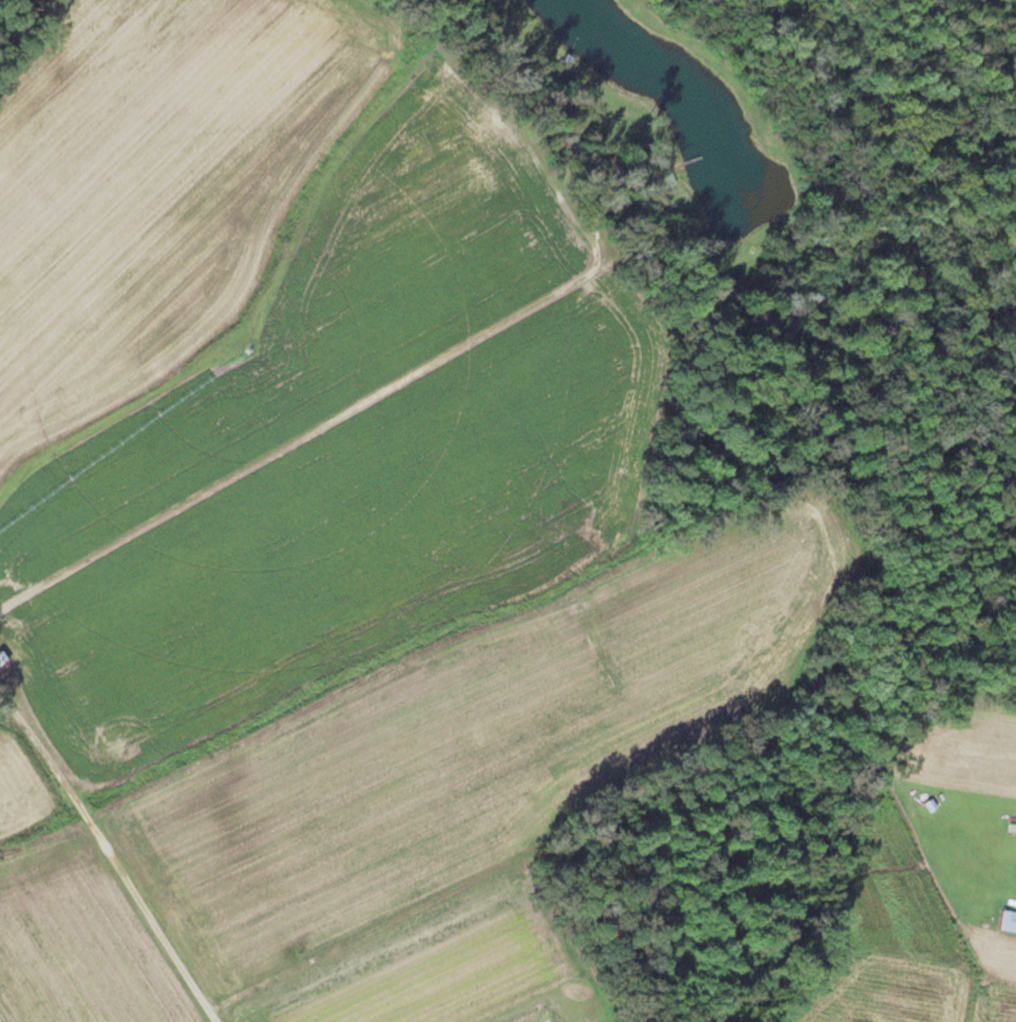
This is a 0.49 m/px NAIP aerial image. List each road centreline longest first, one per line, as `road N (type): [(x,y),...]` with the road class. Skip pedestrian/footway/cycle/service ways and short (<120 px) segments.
road 1 (residential): [(301,1021),(18,683)]

